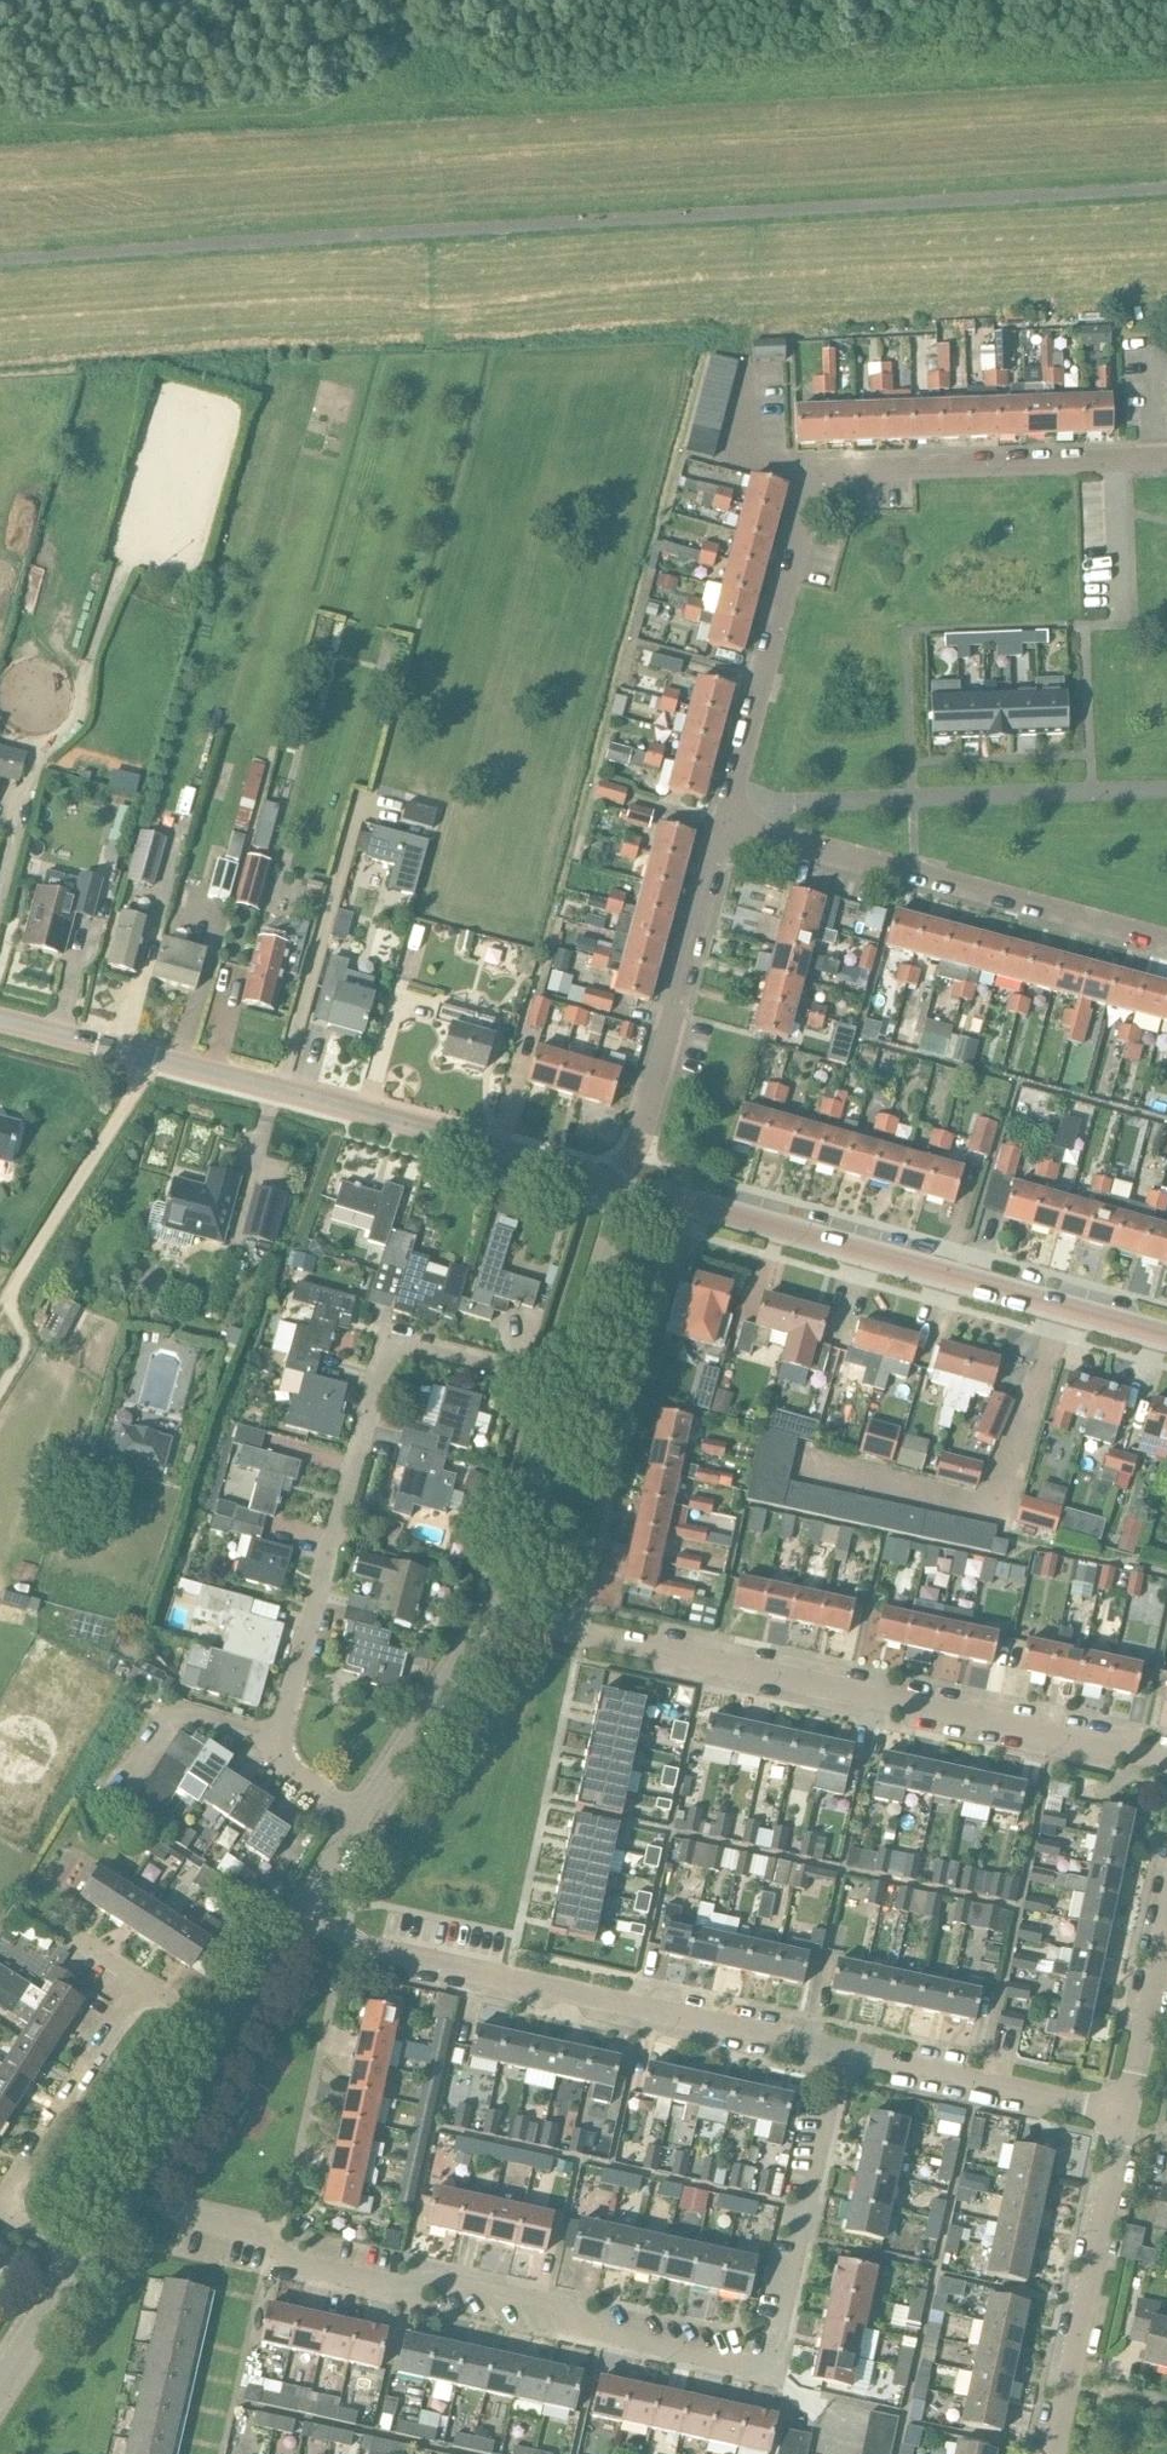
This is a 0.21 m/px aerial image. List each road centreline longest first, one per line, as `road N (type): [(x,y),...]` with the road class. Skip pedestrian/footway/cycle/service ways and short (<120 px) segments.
road 1 (residential): [(107,2199),(246,2231),(284,2263),(407,2291),(428,2280),(559,2308),(579,2329),(771,2370),(842,2055)]
road 2 (residential): [(720,824),(814,471),(1166,457)]
road 3 (residential): [(1166,1762),(490,1616)]
road 4 (residential): [(626,1183),(0,1023)]
road 5 (residential): [(276,1747),(388,1354),(414,1343),(564,1383)]
road 6 (residential): [(842,2055),(357,1946),(286,1919)]
road 7 (residential): [(1166,1334),(626,1183)]
road 8 (residential): [(1166,941),(720,824)]
road 9 (residential): [(626,1183),(720,824)]
road 10 (residential): [(1053,2453),(1124,2116)]
road 11 (residential): [(1124,2116),(842,2055)]
road 12 (residential): [(0,2191),(134,1984)]
road 13 (residential): [(490,1616),(564,1383)]
road 14 (residential): [(353,1816),(490,1616)]
road 15 (residential): [(276,1747),(171,1711),(105,1812)]
road 16 (residential): [(564,1383),(626,1183)]
road 17 (residential): [(107,2199),(211,2030)]
road 18 (residential): [(1124,2116),(1166,1936)]
road 19 (residential): [(0,2367),(81,2238)]
road 20 (residential): [(211,2030),(286,1919)]
road 21 (residential): [(286,1919),(353,1816)]

